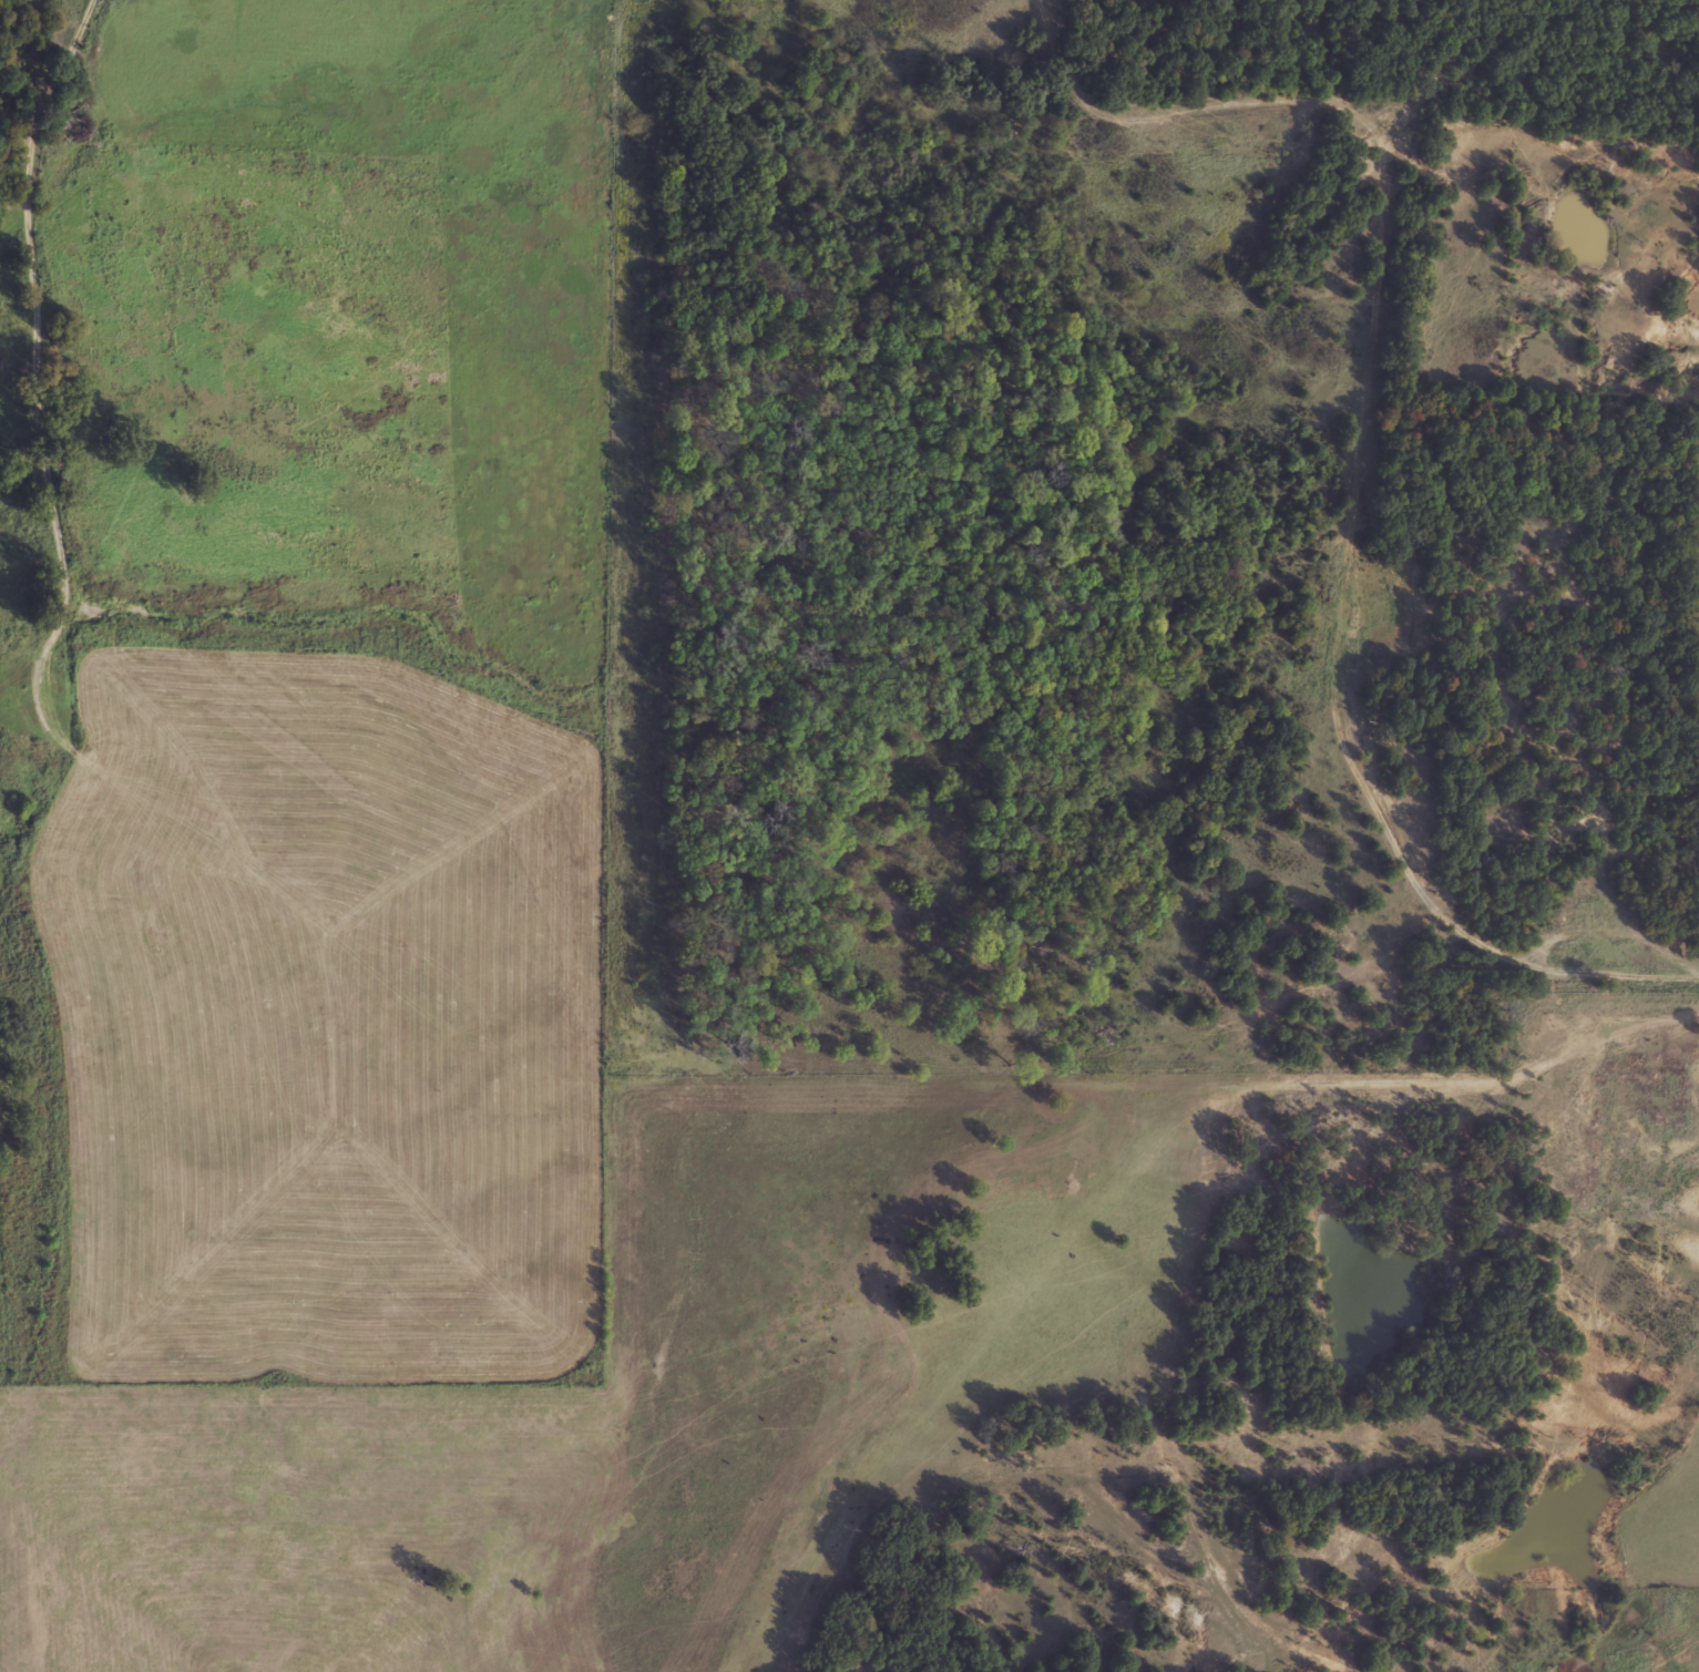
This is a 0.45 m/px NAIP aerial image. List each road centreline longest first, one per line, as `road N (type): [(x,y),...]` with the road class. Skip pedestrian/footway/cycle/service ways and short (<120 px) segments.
road 1 (track): [(1698,969),(1459,955),(1373,853),(1351,746)]

